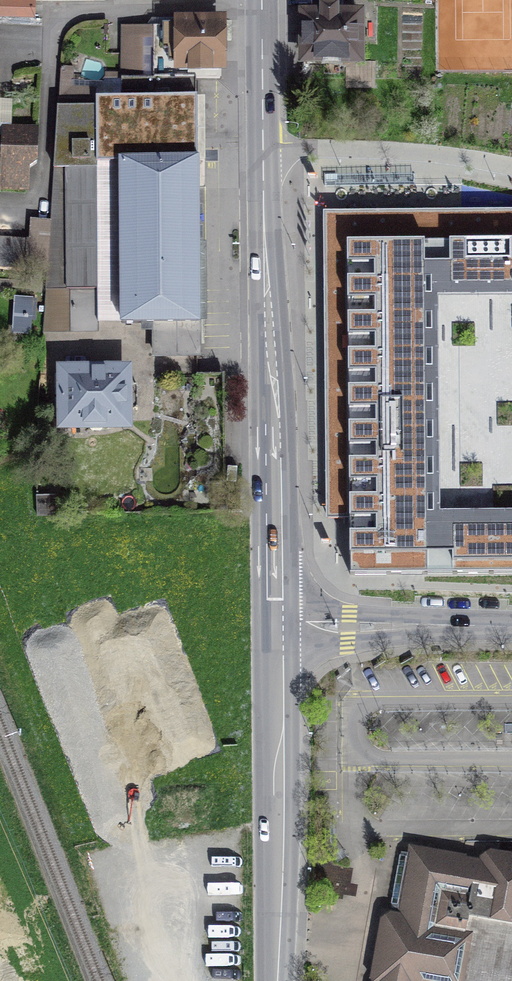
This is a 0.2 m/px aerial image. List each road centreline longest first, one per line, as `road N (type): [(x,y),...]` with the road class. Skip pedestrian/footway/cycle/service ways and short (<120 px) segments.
road 1 (secondary): [(263,149),(278,627)]
road 2 (residential): [(0,221),(39,195),(52,39),(65,17),(262,7)]
road 3 (secondary): [(278,627),(278,980)]
road 4 (residential): [(263,149),(438,155),(511,169)]
road 5 (residential): [(278,627),(511,628)]
road 6 (secondary): [(262,7),(263,149)]

